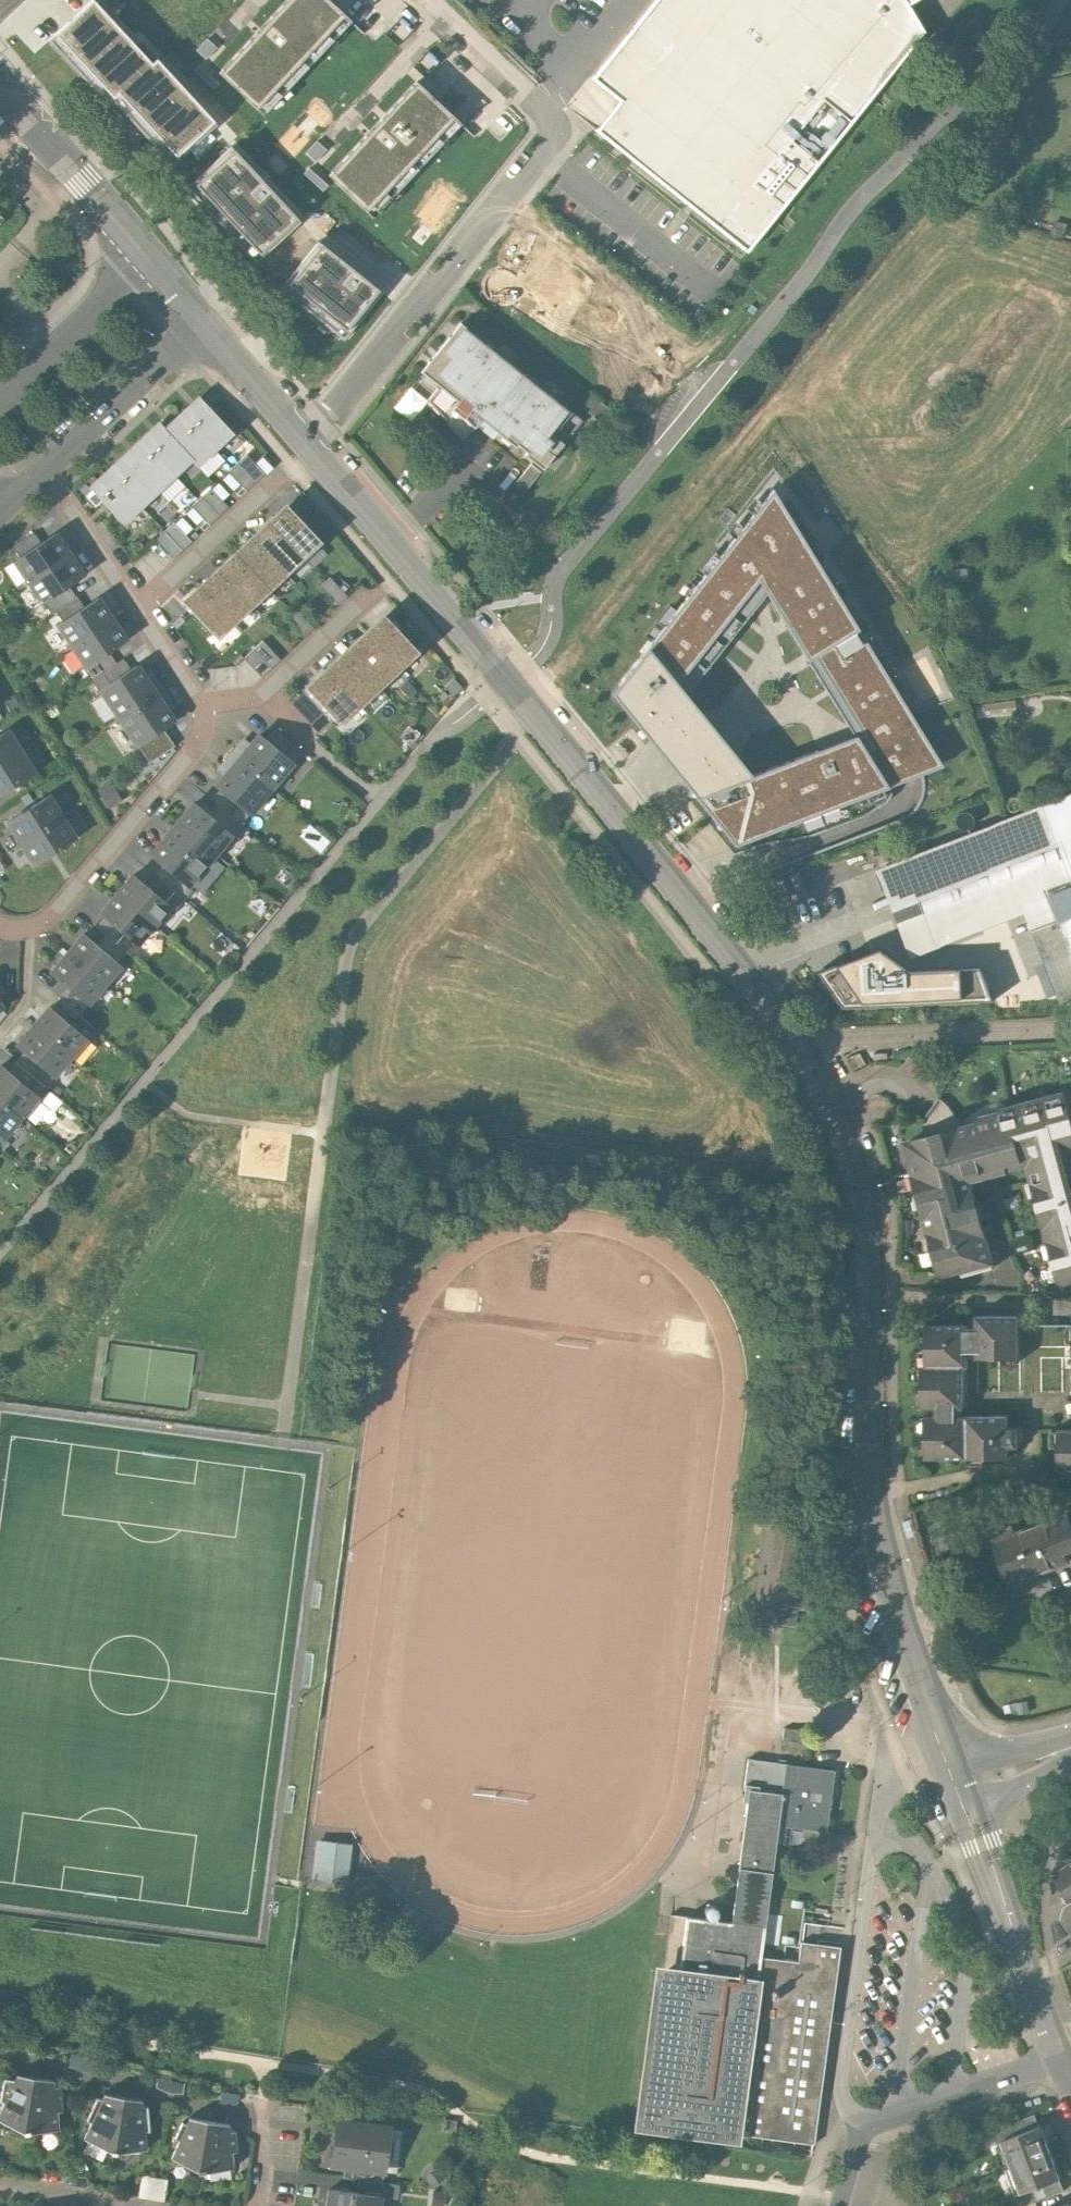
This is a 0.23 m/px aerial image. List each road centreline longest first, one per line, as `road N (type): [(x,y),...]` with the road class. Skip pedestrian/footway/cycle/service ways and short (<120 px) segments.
road 1 (residential): [(801,1045),(845,1123),(865,1202),(873,1523),(888,1599),(956,1792)]
road 2 (residential): [(310,449),(801,1045)]
road 3 (unclassified): [(310,449),(546,155),(556,135),(543,112)]
road 4 (residential): [(201,707),(197,744),(55,912),(29,929),(0,927)]
road 5 (residential): [(0,90),(203,325)]
road 6 (residential): [(839,2205),(869,2130),(901,2111),(1062,2057)]
road 7 (residential): [(1062,2057),(956,1792)]
road 8 (residential): [(801,1045),(1041,1029),(1070,1035)]
road 9 (residential): [(201,707),(259,699),(382,588)]
road 10 (unclassified): [(203,325),(45,472)]
road 11 (residential): [(138,611),(285,473)]
road 12 (residential): [(45,472),(138,611)]
road 13 (residential): [(203,325),(310,449)]
road 14 (residential): [(543,112),(429,0)]
road 15 (residential): [(254,2205),(267,2066)]
road 16 (residential): [(0,2183),(124,2205)]
road 17 (residential): [(956,1792),(1070,1745)]

